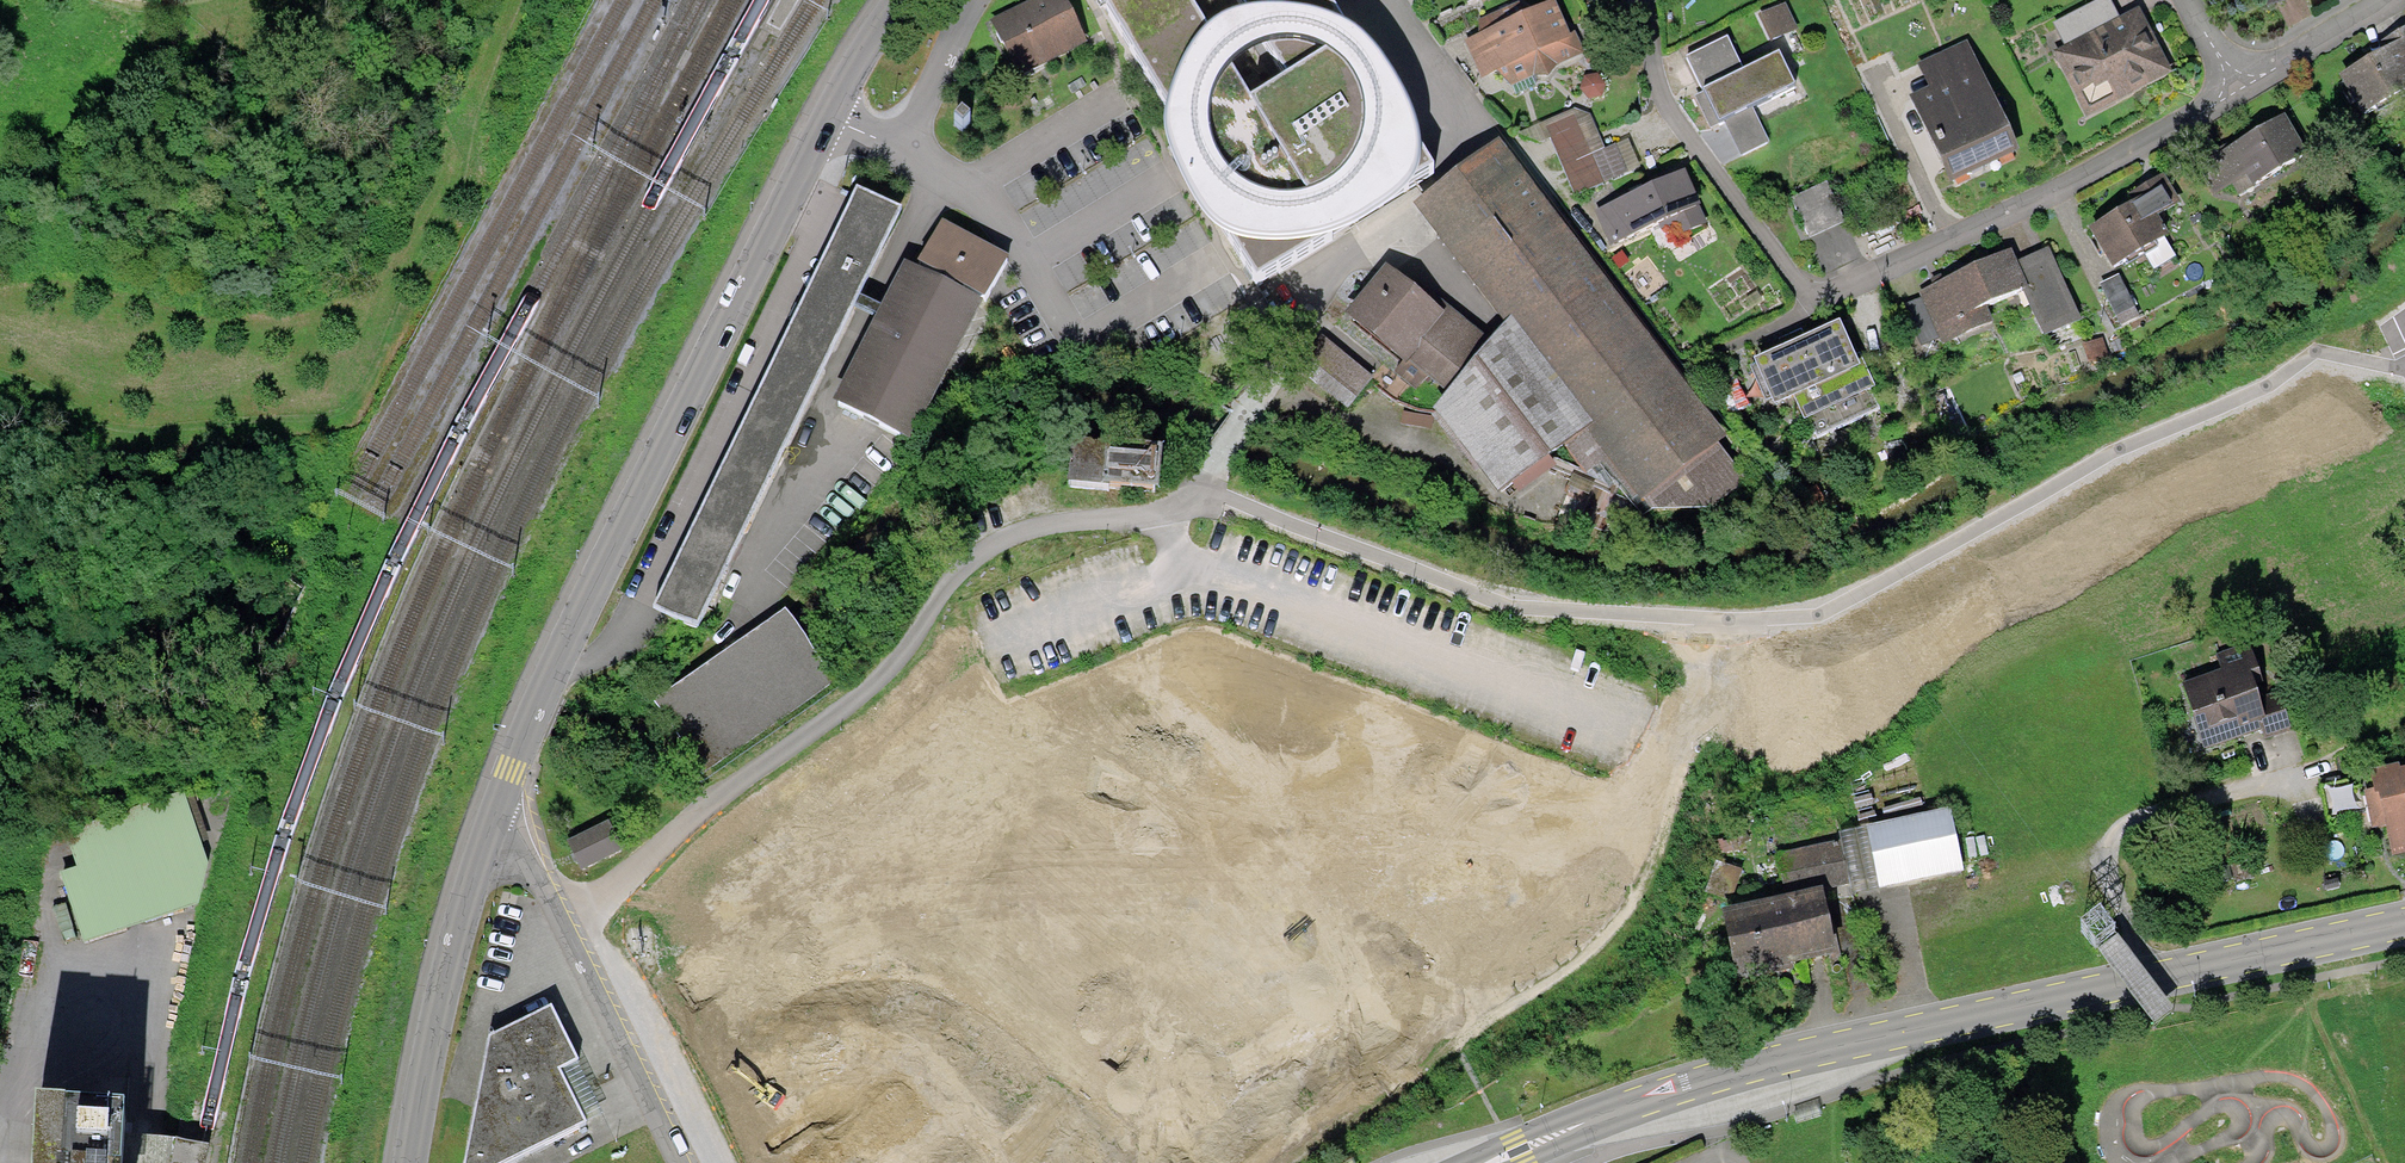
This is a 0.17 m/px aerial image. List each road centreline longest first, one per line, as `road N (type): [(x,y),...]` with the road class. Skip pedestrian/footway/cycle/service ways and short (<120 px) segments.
road 1 (residential): [(2404,368),(2314,352),(2271,386),(1991,535),(1776,634),(1641,630),(1314,537),(1228,499),(1203,500)]
road 2 (secondary): [(2404,928),(1800,1056),(1665,1093),(1492,1162)]
road 3 (residential): [(2237,90),(1818,300),(1659,108),(1648,0)]
road 4 (unclassified): [(483,827),(560,648),(817,122)]
road 5 (track): [(516,0),(446,171),(345,354),(282,373),(152,358),(87,340),(0,338)]
road 6 (track): [(1641,630),(1685,653),(1701,682),(1698,723),(1614,935),(1545,996),(1450,1051)]
road 7 (residential): [(483,827),(522,866),(678,1162)]
road 8 (unclassified): [(403,1162),(483,827)]
road 9 (residential): [(817,122),(895,148),(972,0)]
road 10 (residential): [(13,1162),(69,1016),(107,983)]
road 11 (residential): [(2391,0),(2237,90)]
road 12 (unclassified): [(817,122),(886,0)]

